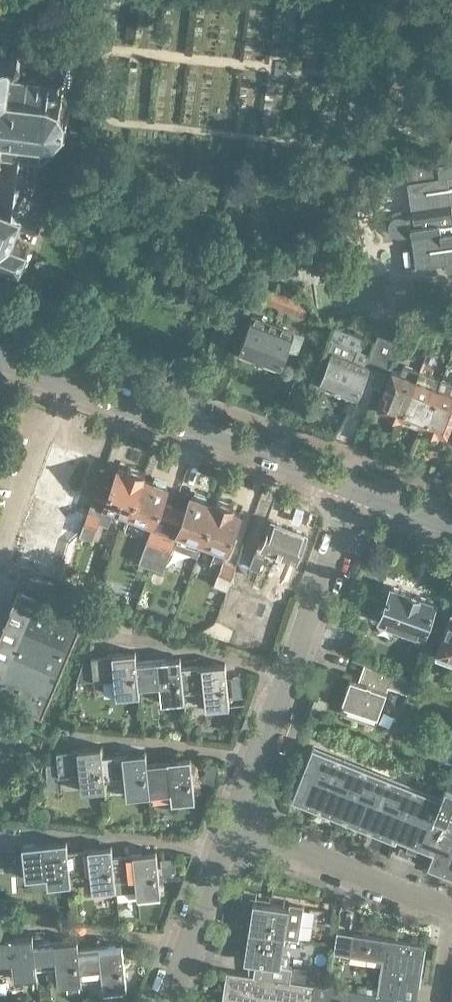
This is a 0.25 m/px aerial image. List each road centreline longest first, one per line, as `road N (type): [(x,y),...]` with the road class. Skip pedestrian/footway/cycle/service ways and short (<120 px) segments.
road 1 (tertiary): [(357,491),(0,359)]
road 2 (residential): [(233,823),(357,491)]
road 3 (residential): [(451,911),(233,823)]
road 4 (residential): [(165,1001),(233,823)]

